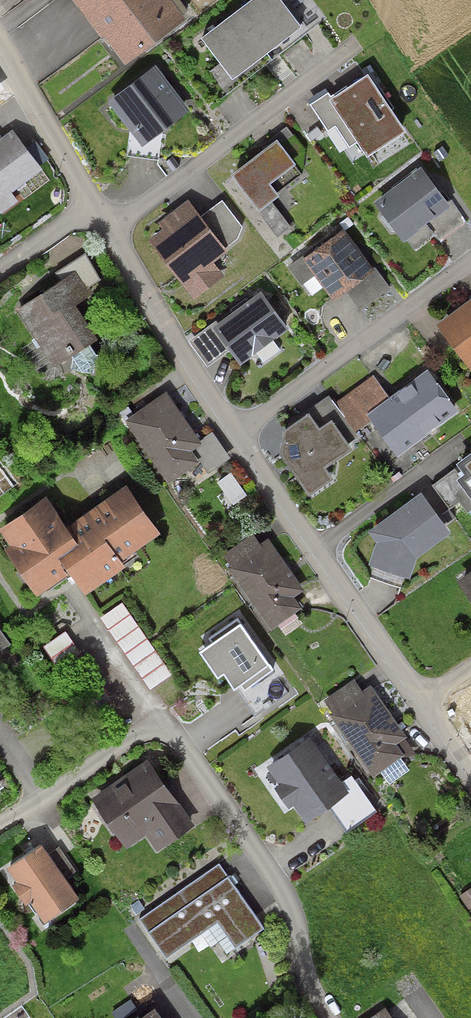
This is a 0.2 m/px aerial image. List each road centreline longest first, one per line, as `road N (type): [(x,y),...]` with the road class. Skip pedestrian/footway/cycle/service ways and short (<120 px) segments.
road 1 (residential): [(0,824),(131,742),(150,734),(175,739),(283,889),(313,1003),(324,1017)]
road 2 (residential): [(238,432),(422,703)]
road 3 (residential): [(351,48),(109,226)]
road 4 (residential): [(470,267),(238,432)]
road 5 (residential): [(109,226),(188,365),(238,432)]
road 6 (residential): [(0,50),(93,202)]

